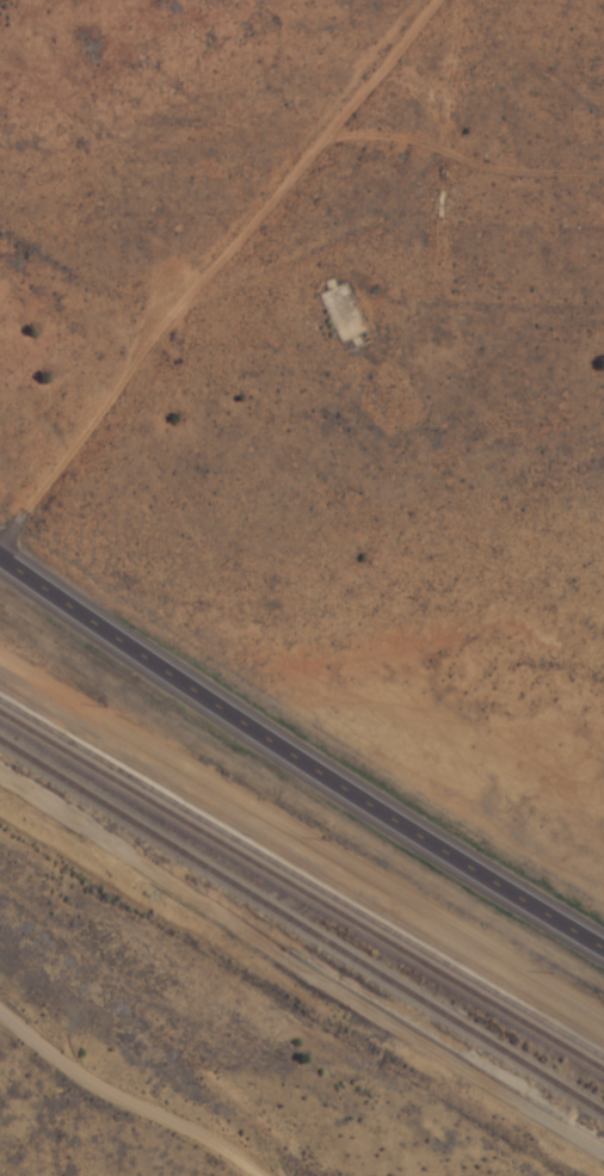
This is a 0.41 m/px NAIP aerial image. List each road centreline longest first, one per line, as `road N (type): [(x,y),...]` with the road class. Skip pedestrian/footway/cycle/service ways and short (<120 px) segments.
road 1 (track): [(0,579),(472,0)]
road 2 (primary): [(0,583),(603,940)]
road 3 (residential): [(0,1005),(264,1175)]

